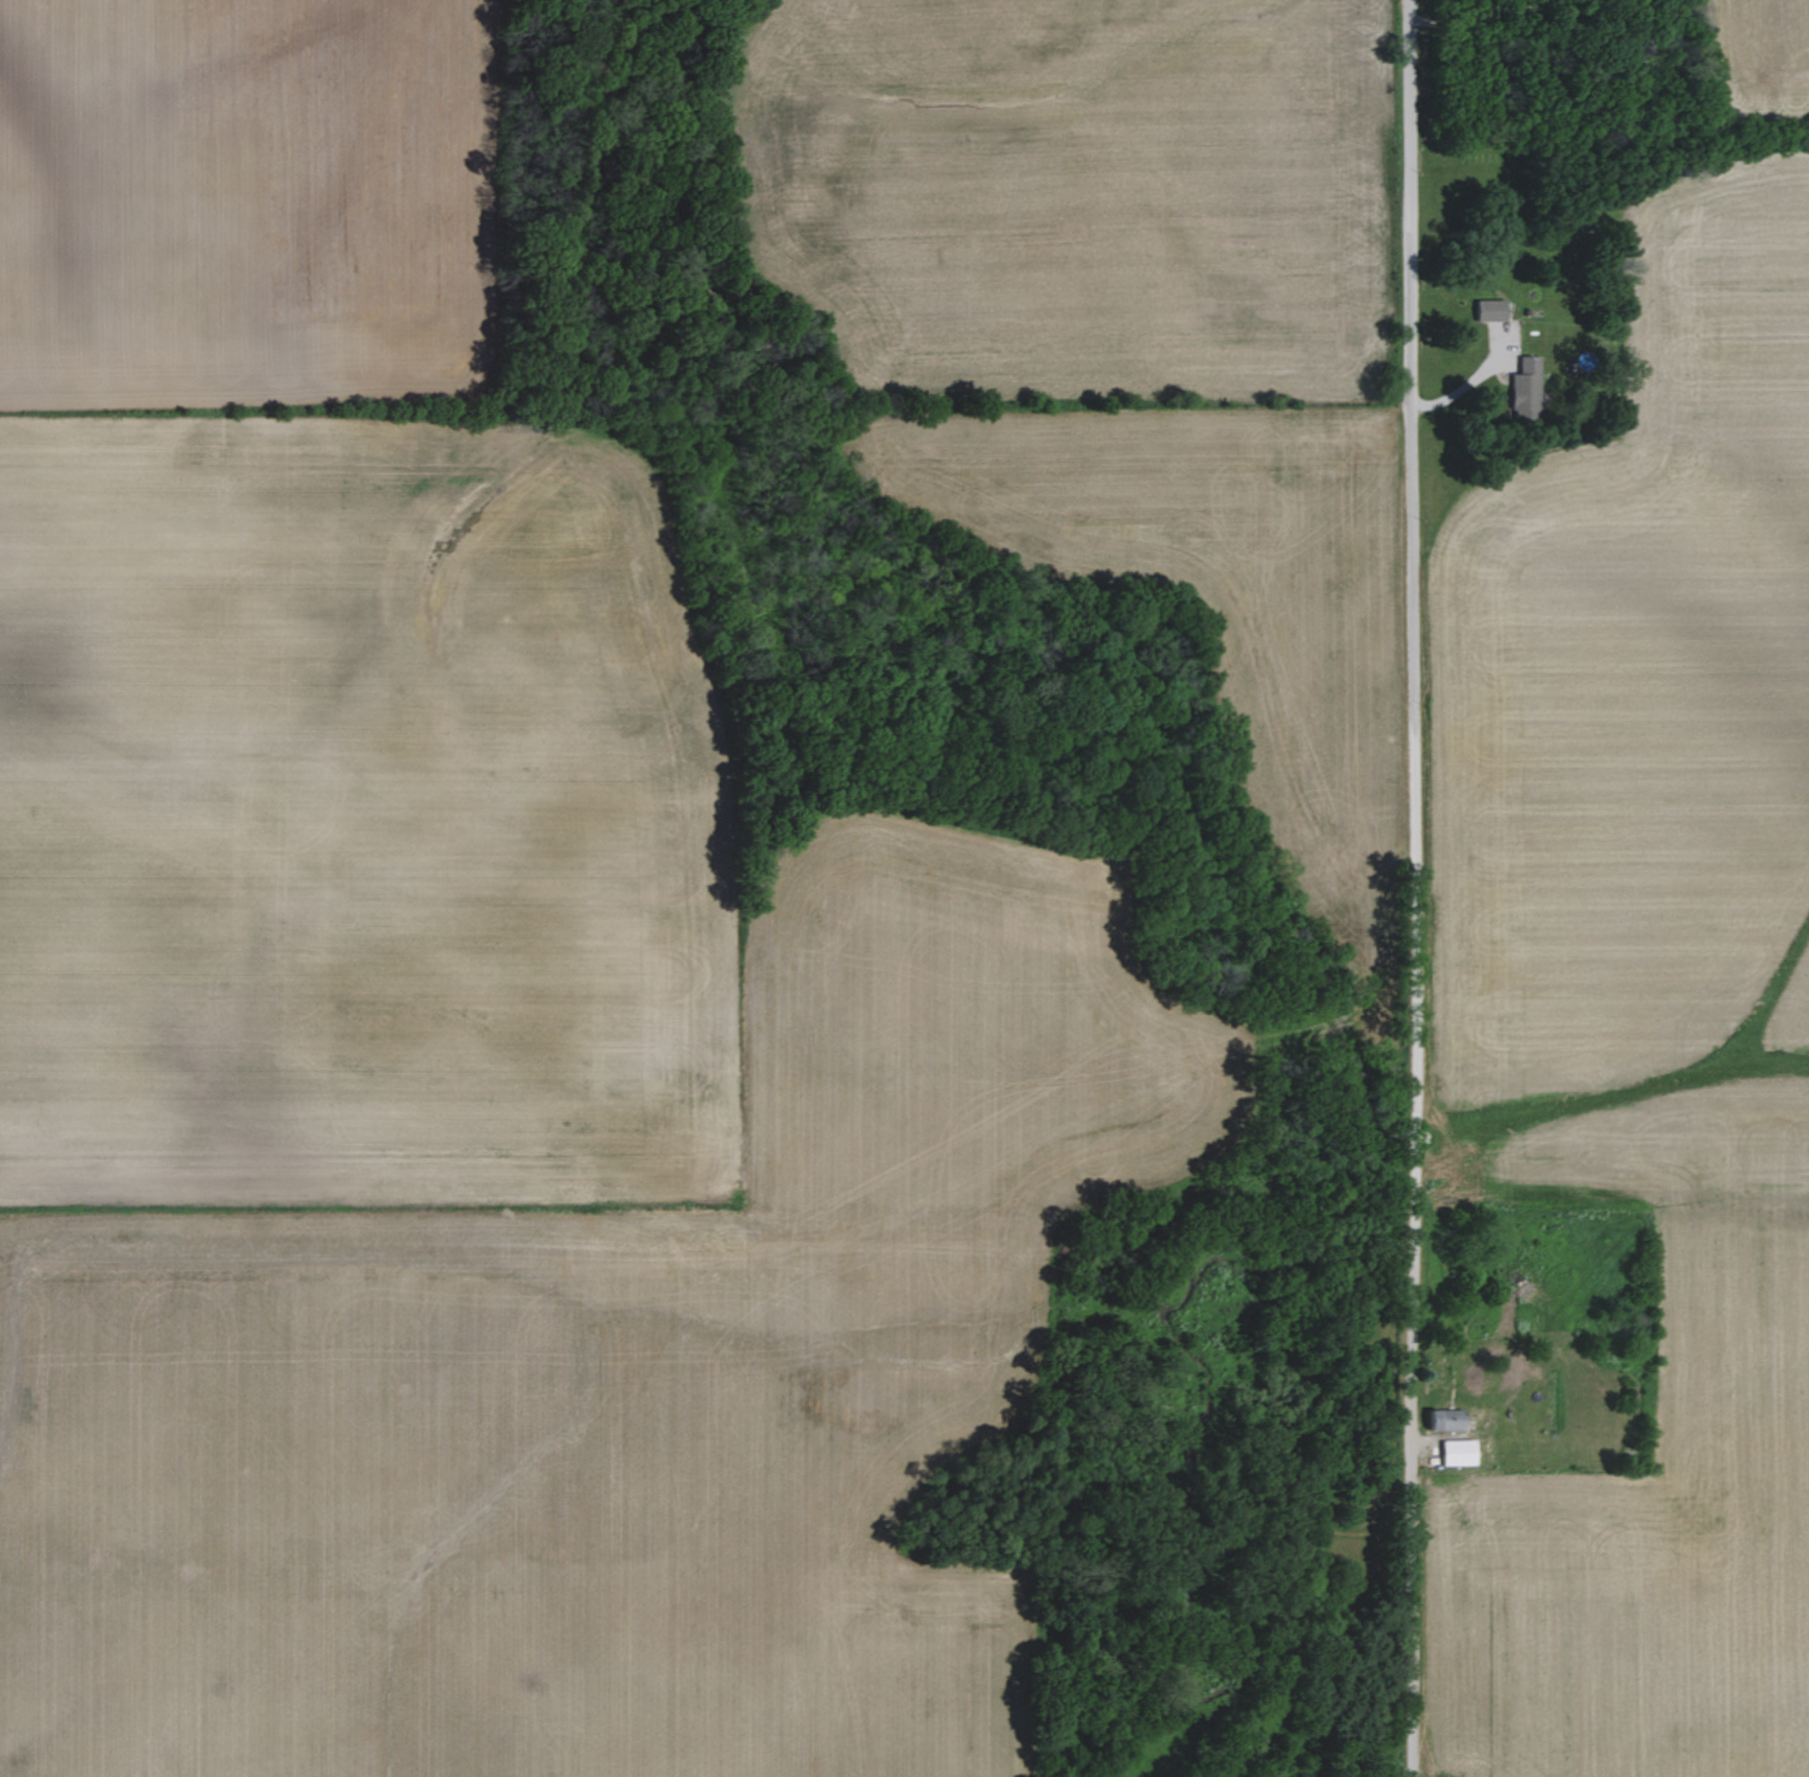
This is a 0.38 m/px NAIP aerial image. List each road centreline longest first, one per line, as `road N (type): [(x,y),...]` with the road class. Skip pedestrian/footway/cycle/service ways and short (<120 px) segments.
road 1 (residential): [(1411,1776),(1416,1015),(1407,0)]

